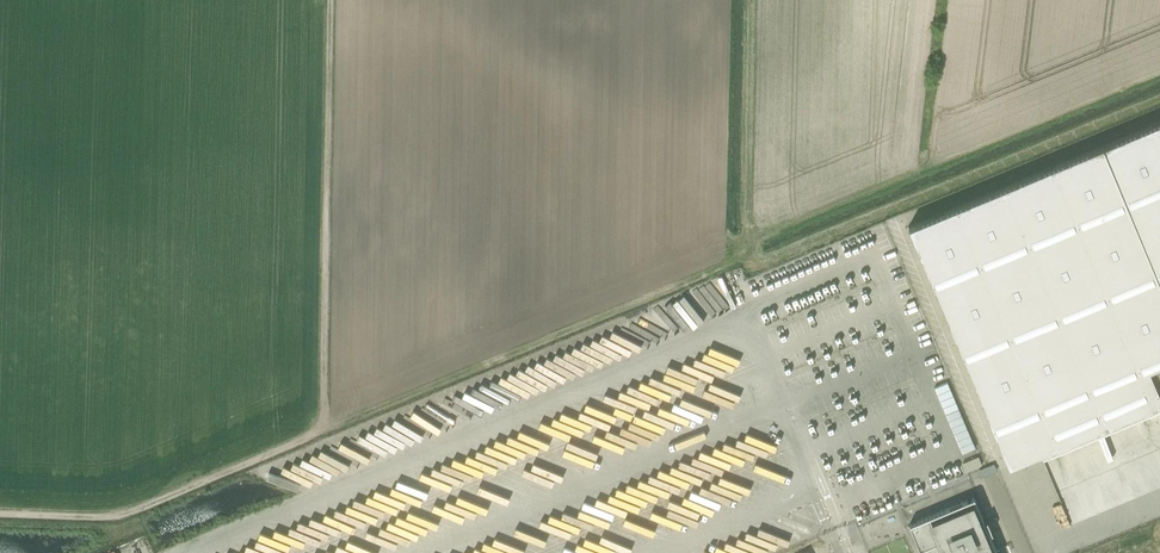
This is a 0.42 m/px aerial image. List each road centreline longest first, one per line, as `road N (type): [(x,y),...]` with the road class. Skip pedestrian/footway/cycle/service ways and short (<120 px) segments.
road 1 (track): [(0,514),(133,513),(733,264),(749,245)]
road 2 (track): [(331,0),(323,431)]

